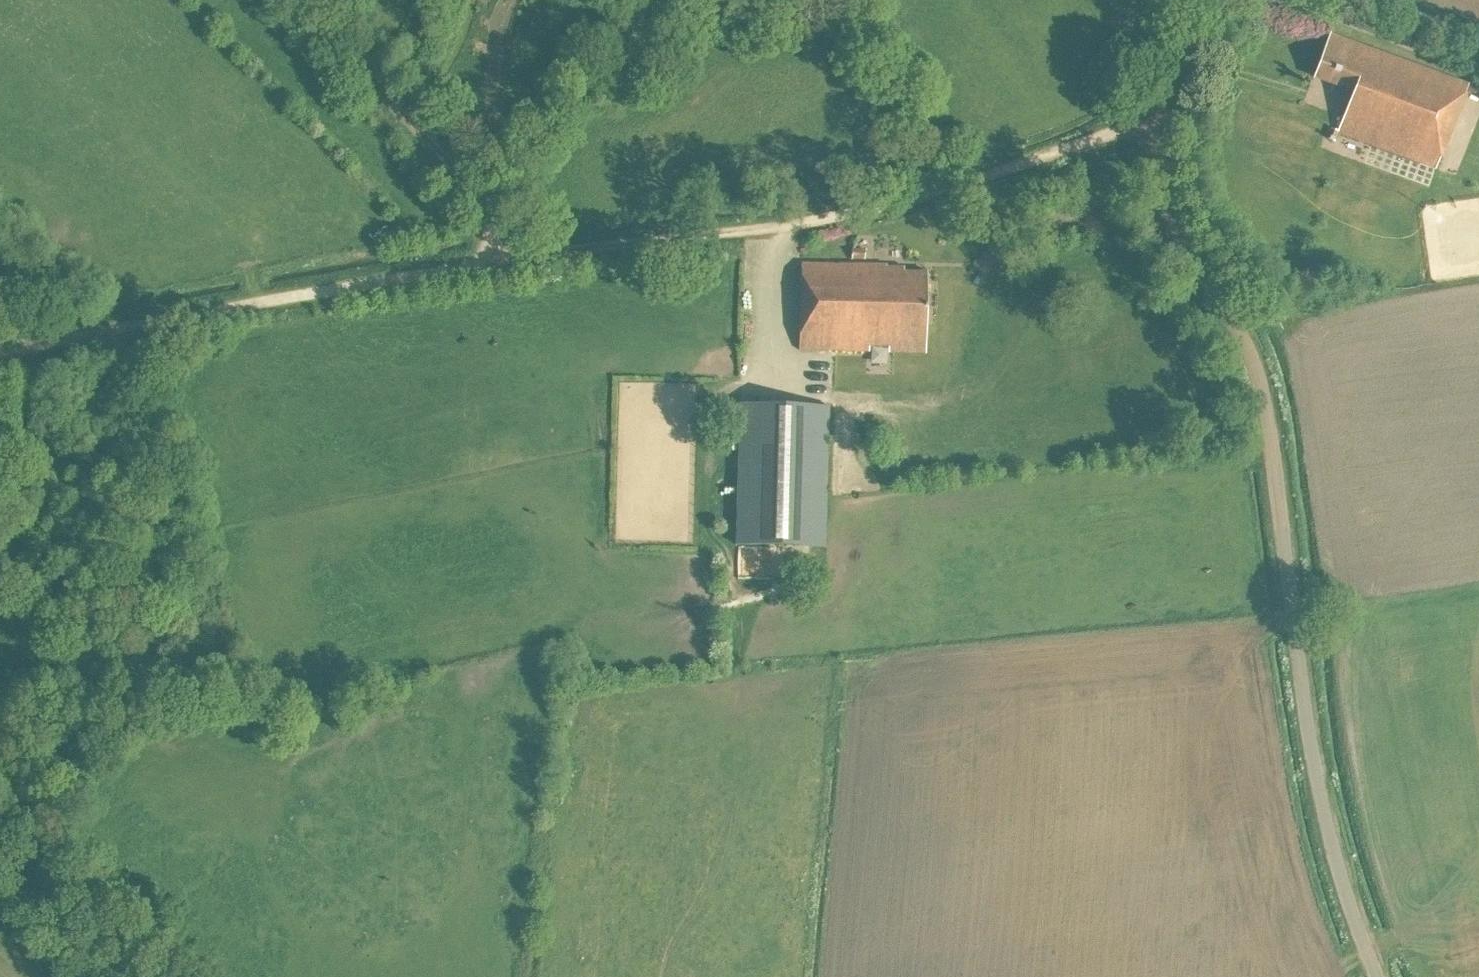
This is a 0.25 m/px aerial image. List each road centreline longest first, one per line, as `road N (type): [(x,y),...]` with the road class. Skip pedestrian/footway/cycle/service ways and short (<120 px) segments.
road 1 (track): [(0,355),(259,301),(870,210),(1138,126),(1163,126)]
road 2 (unclassified): [(1381,976),(1339,838),(1258,377),(1191,254),(1160,161),(1163,126),(1205,0)]
road 3 (track): [(301,0),(468,183),(487,218),(496,263)]
road 4 (track): [(1305,0),(1478,74)]

